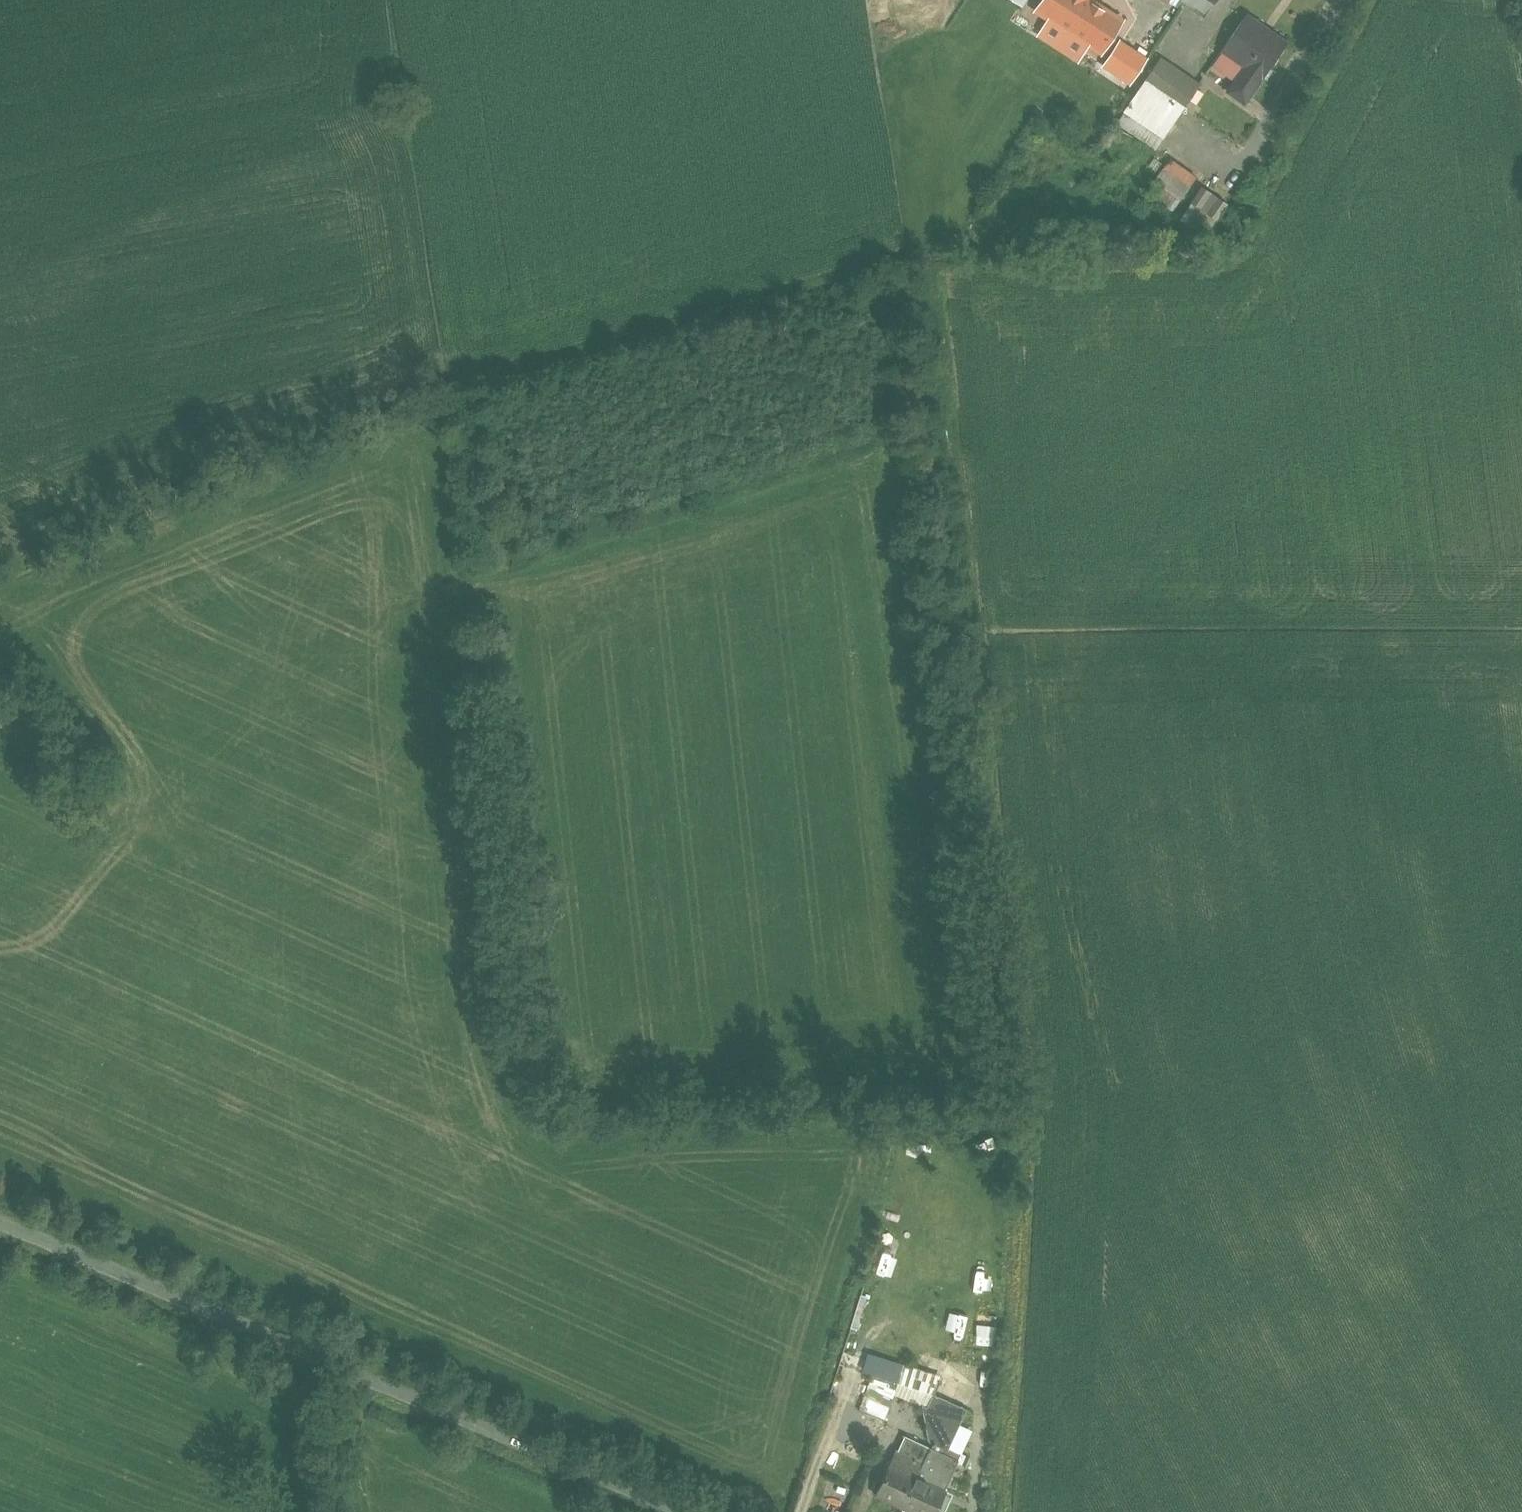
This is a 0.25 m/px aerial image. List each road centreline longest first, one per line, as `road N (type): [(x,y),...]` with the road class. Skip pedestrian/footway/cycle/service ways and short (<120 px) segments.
road 1 (residential): [(683,1511),(0,1222)]

